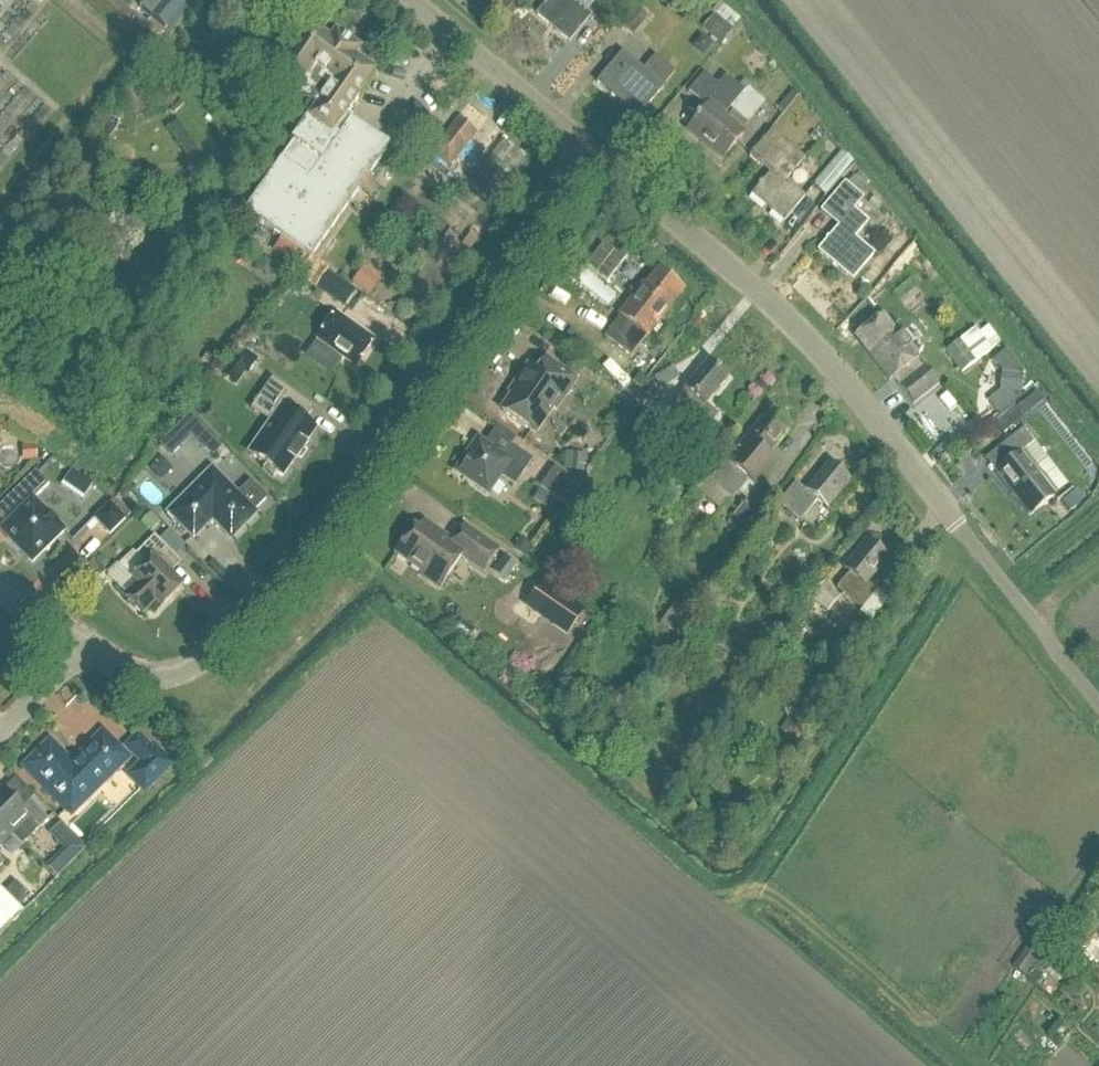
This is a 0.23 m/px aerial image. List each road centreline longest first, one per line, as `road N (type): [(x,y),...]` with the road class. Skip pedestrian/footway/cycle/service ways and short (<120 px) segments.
road 1 (residential): [(83,648),(124,672),(167,680),(203,666),(321,547),(593,157)]
road 2 (unclassified): [(1098,707),(822,354),(593,157)]
road 3 (unclassified): [(593,157),(407,0)]

